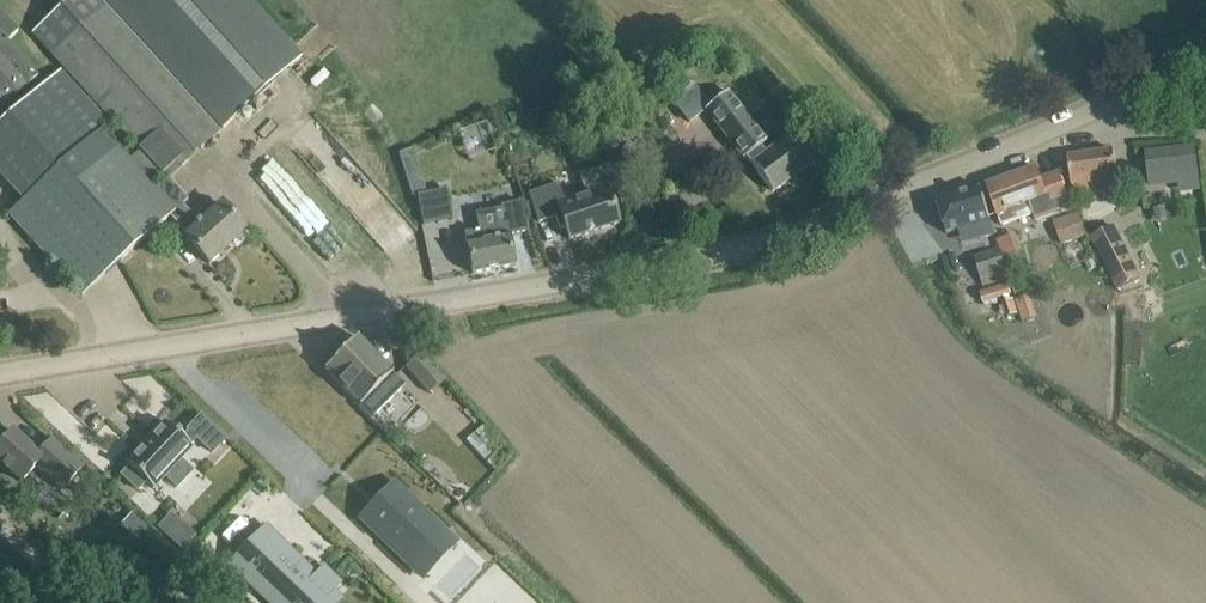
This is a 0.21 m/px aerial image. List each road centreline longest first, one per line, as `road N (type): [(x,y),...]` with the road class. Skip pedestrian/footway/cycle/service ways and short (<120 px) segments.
road 1 (tertiary): [(0,374),(733,248),(1042,133)]
road 2 (tertiary): [(1042,133),(1205,54)]
road 3 (residential): [(1042,133),(1205,131)]

